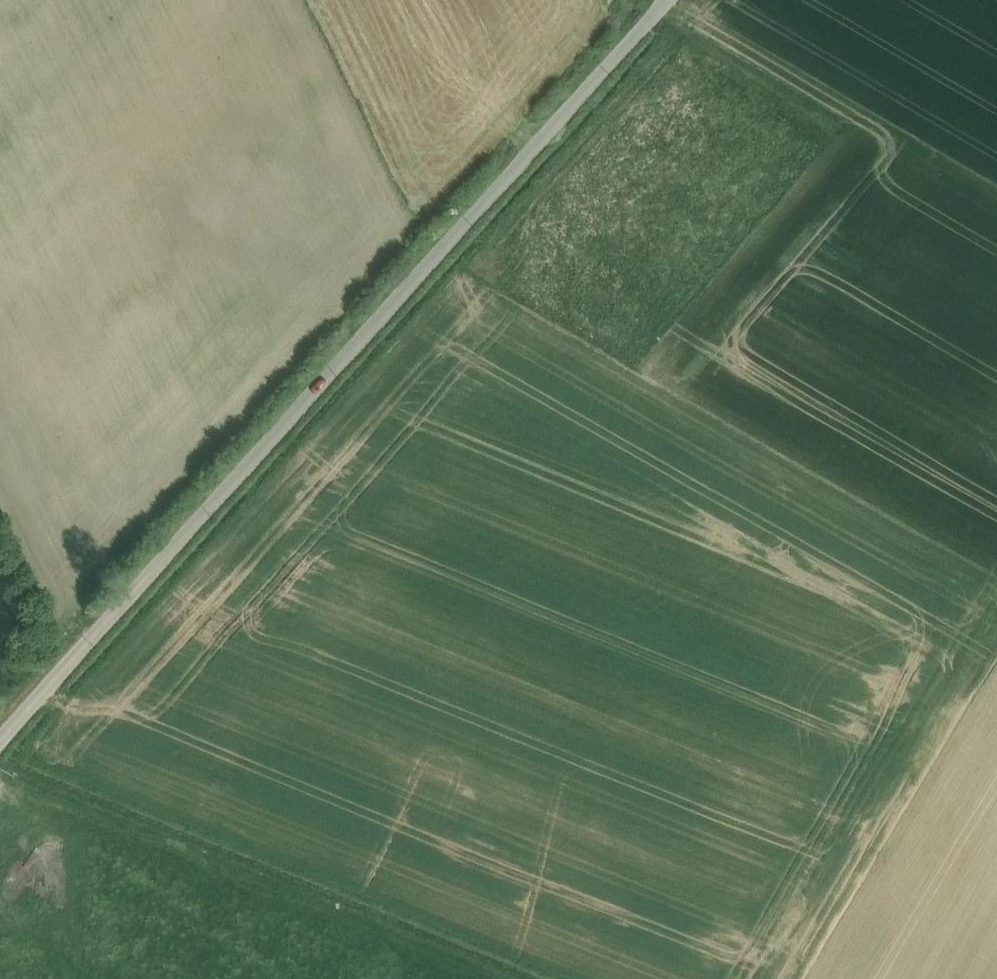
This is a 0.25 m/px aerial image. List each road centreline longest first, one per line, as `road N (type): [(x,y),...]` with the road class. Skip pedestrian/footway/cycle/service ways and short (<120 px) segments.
road 1 (unclassified): [(0,741),(669,0)]

